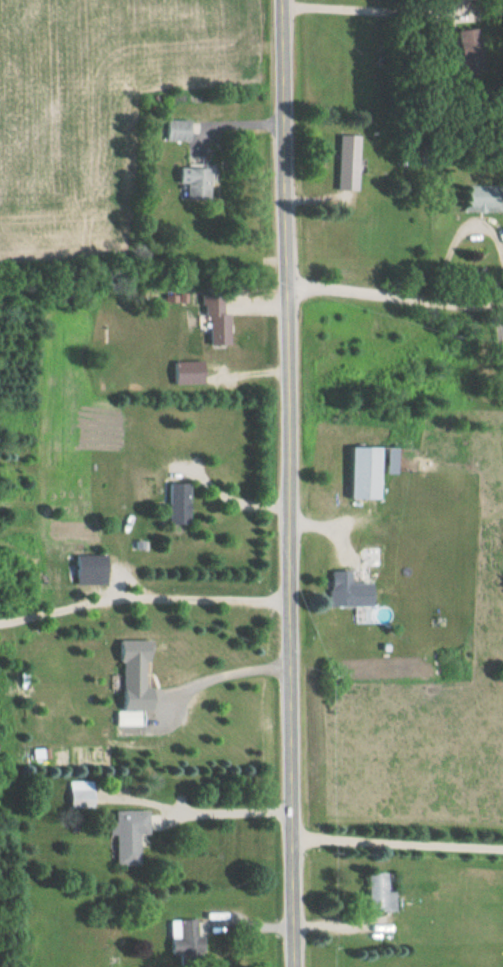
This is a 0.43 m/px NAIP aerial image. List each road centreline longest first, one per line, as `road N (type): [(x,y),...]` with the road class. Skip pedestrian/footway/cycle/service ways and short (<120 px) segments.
road 1 (residential): [(294,966),(283,0)]
road 2 (residential): [(286,287),(502,306)]

